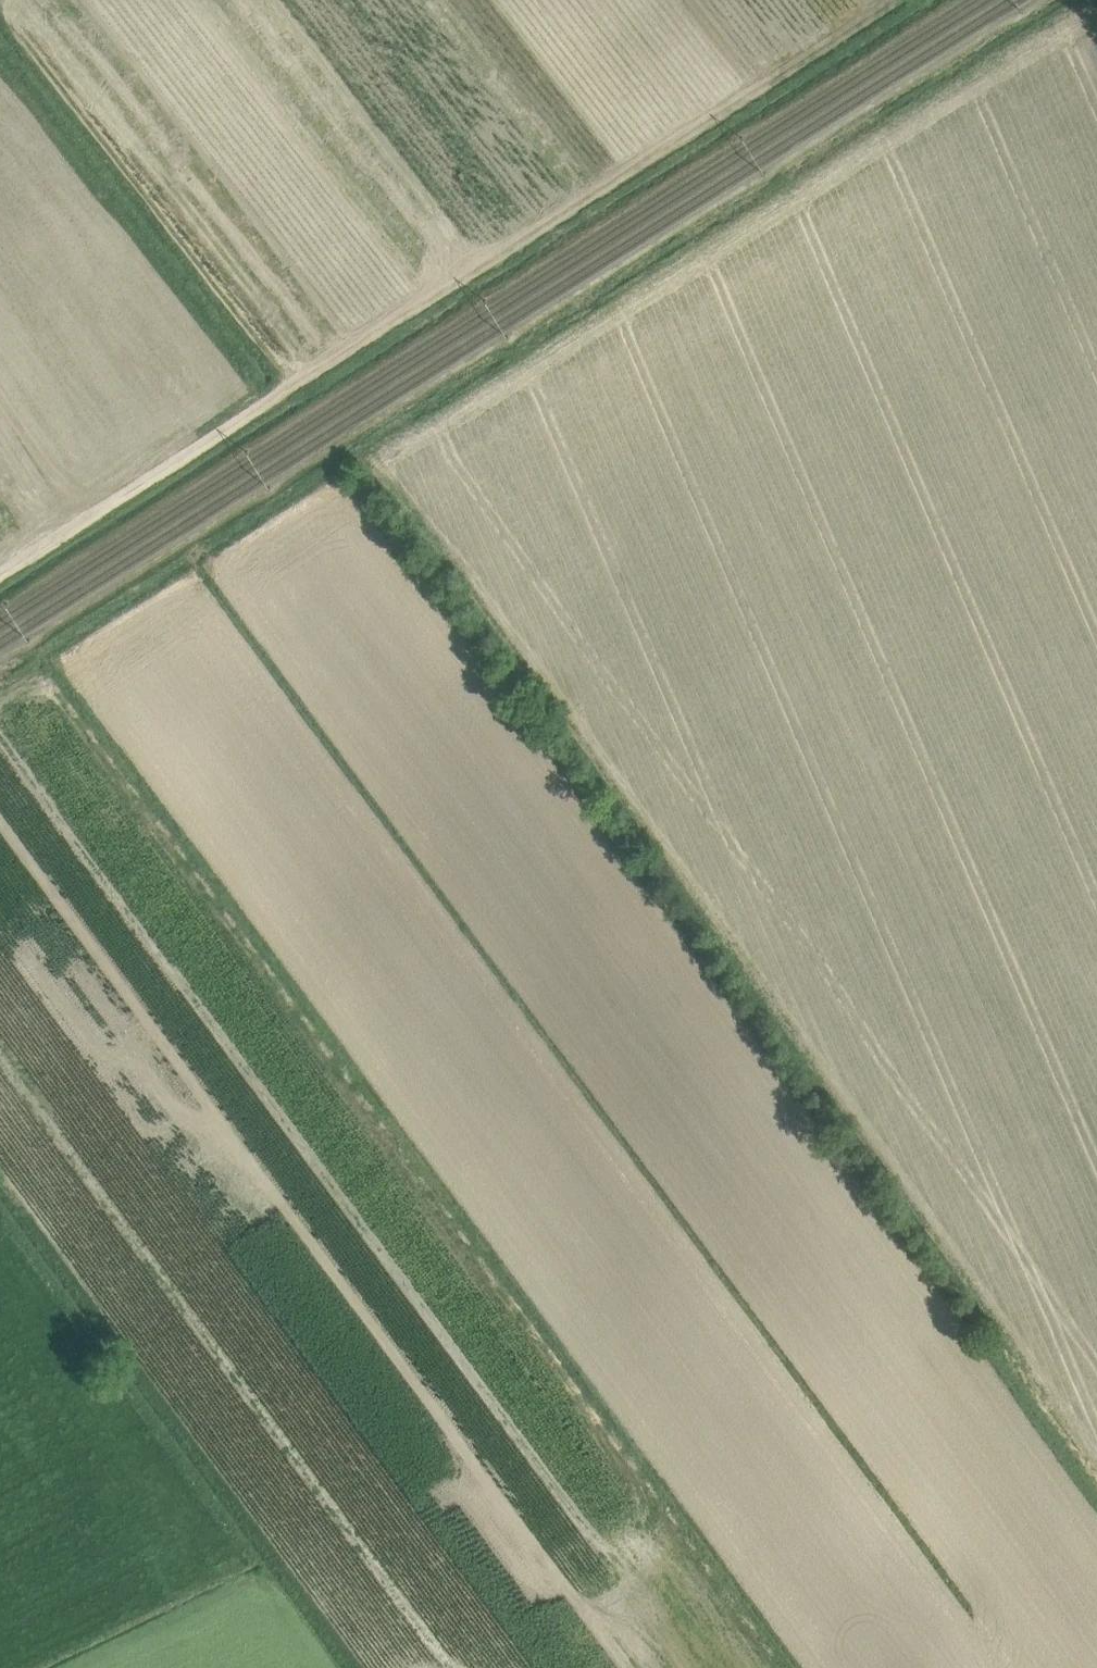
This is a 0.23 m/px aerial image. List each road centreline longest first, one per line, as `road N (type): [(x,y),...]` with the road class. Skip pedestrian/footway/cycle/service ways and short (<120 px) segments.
road 1 (track): [(0,578),(917,0)]

